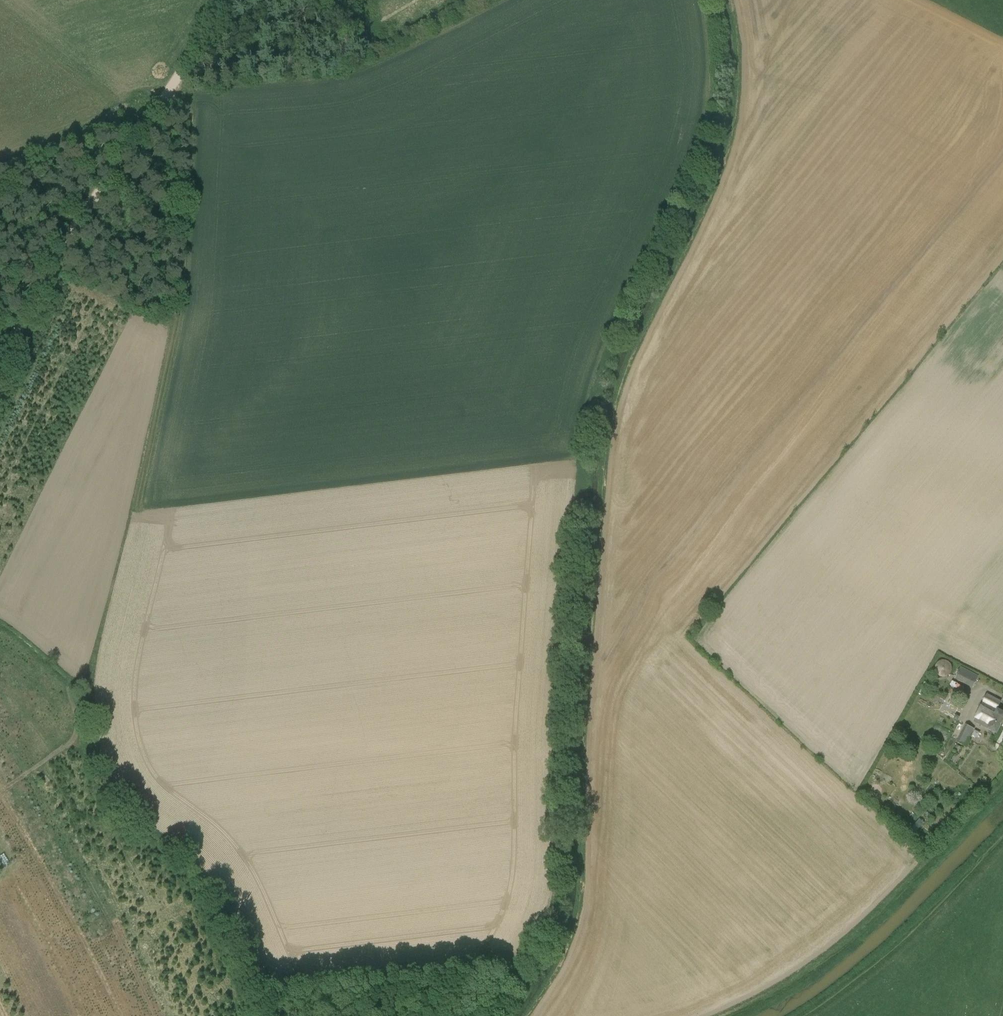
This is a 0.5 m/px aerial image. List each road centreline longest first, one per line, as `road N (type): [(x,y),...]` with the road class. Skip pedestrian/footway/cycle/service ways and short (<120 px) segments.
road 1 (track): [(0,372),(99,186),(233,0)]
road 2 (track): [(0,791),(75,741),(73,674)]

